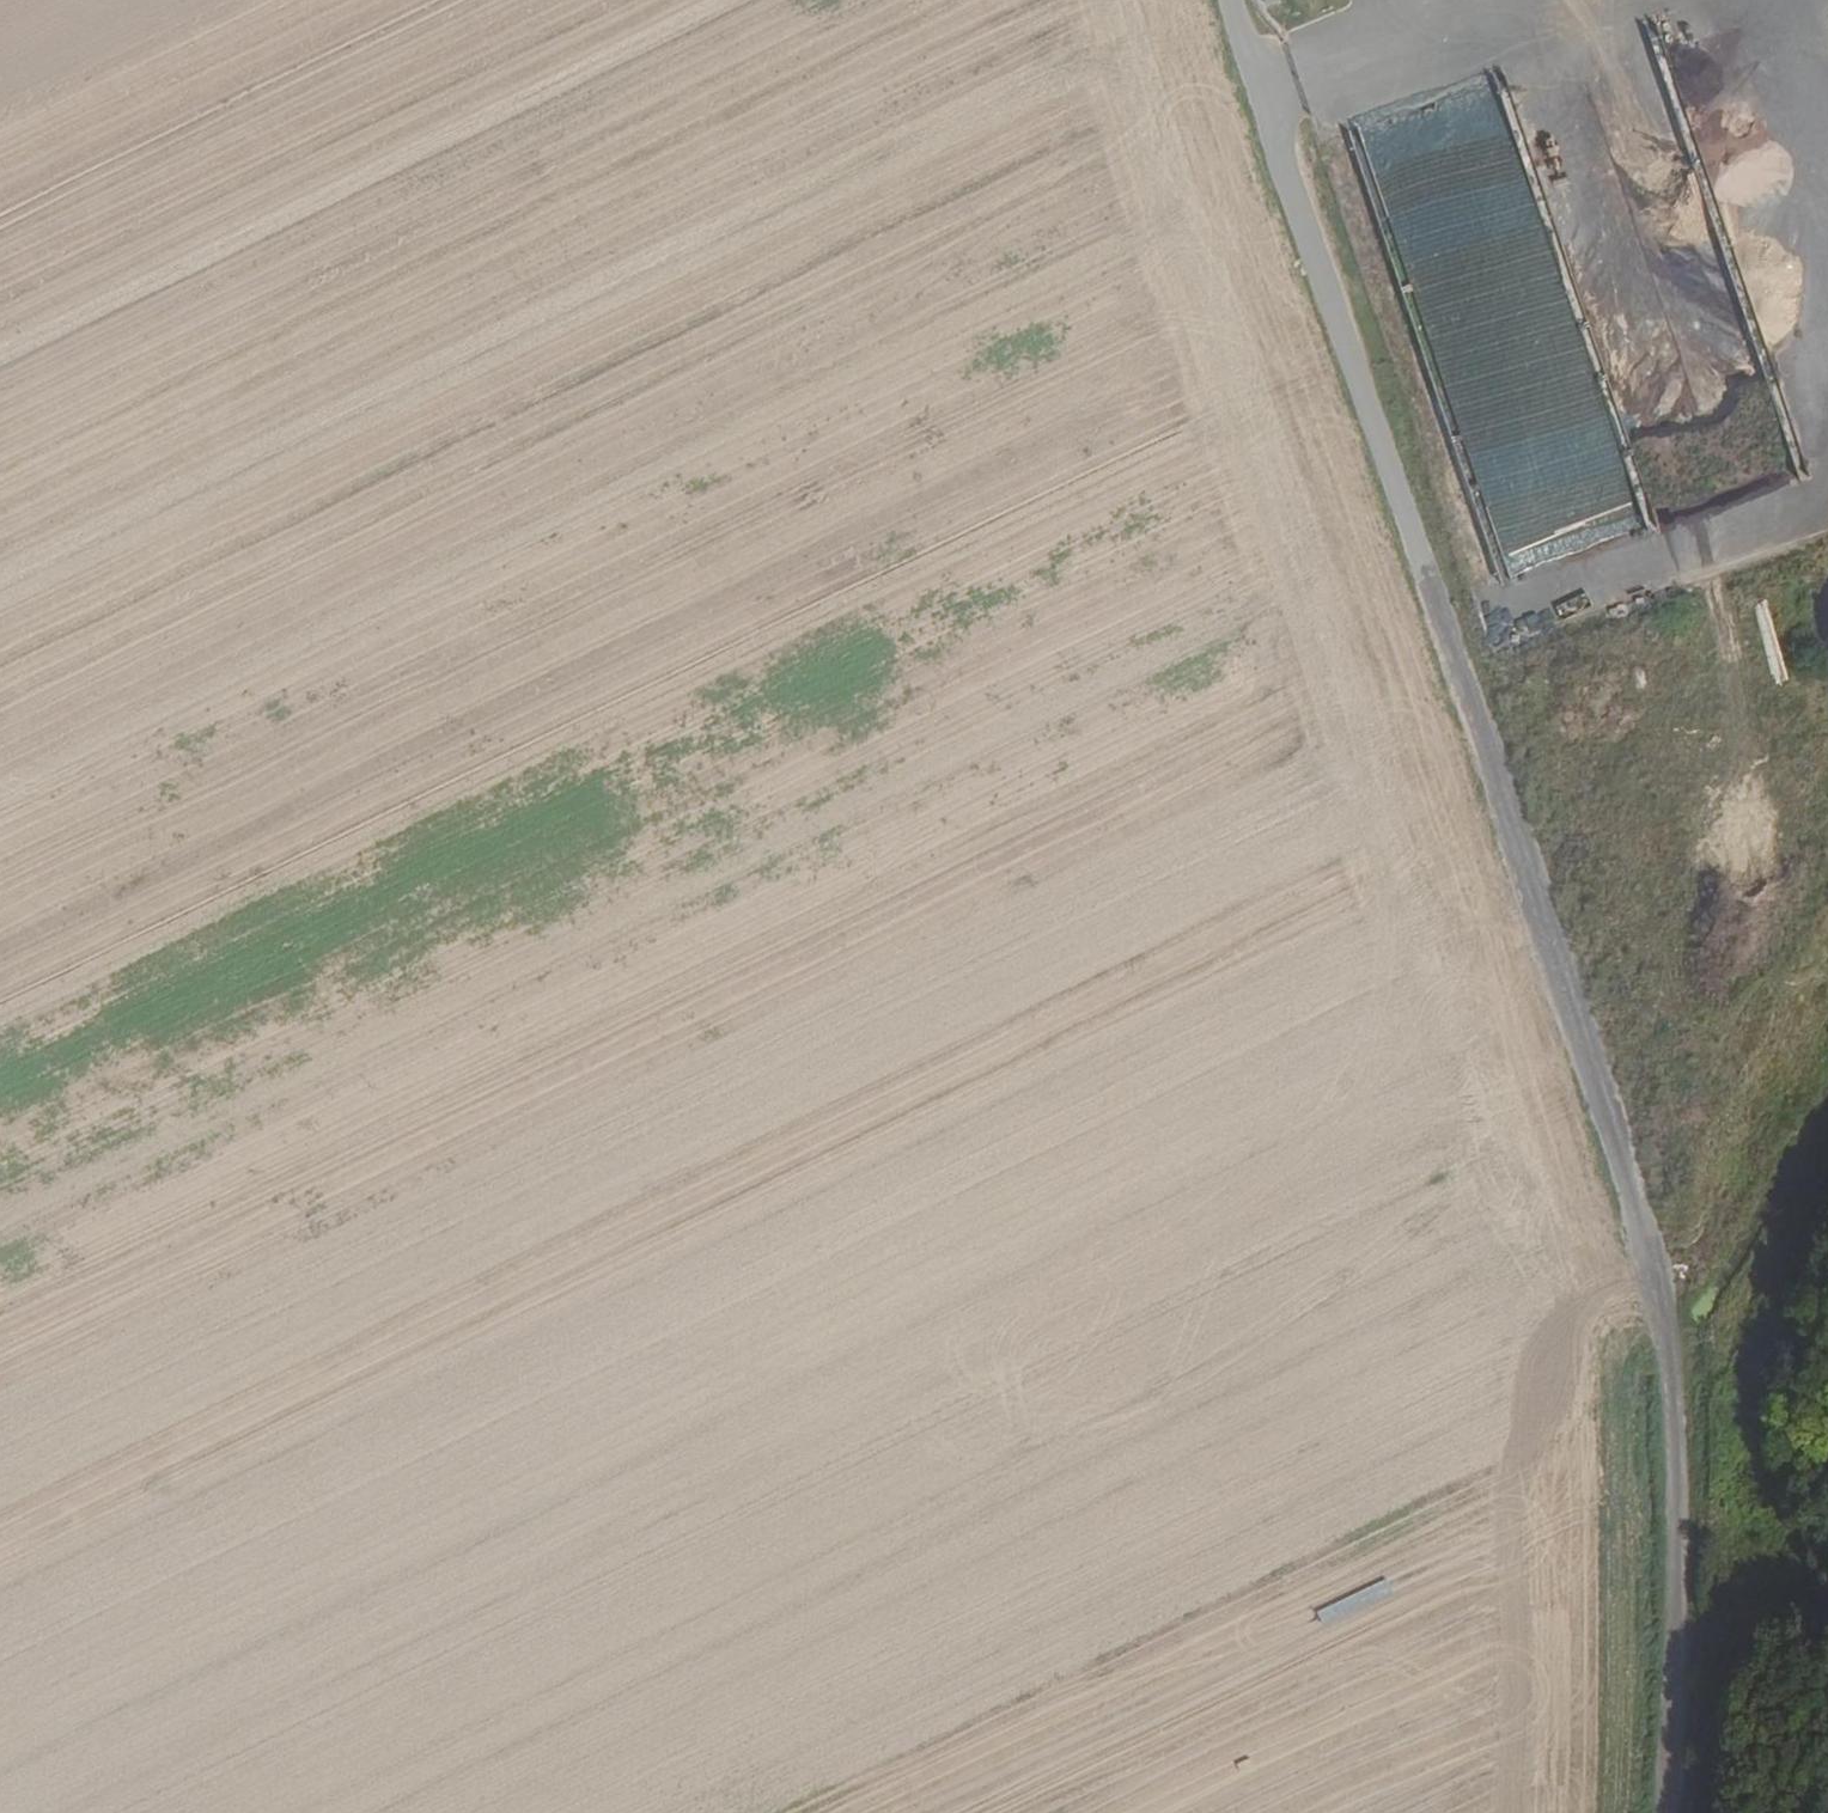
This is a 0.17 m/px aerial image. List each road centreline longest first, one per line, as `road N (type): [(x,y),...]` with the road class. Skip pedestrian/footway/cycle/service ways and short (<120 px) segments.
road 1 (track): [(1678,1371),(1615,1119),(1264,104),(1236,0)]
road 2 (track): [(1678,1371),(1684,1496),(1660,1812)]

